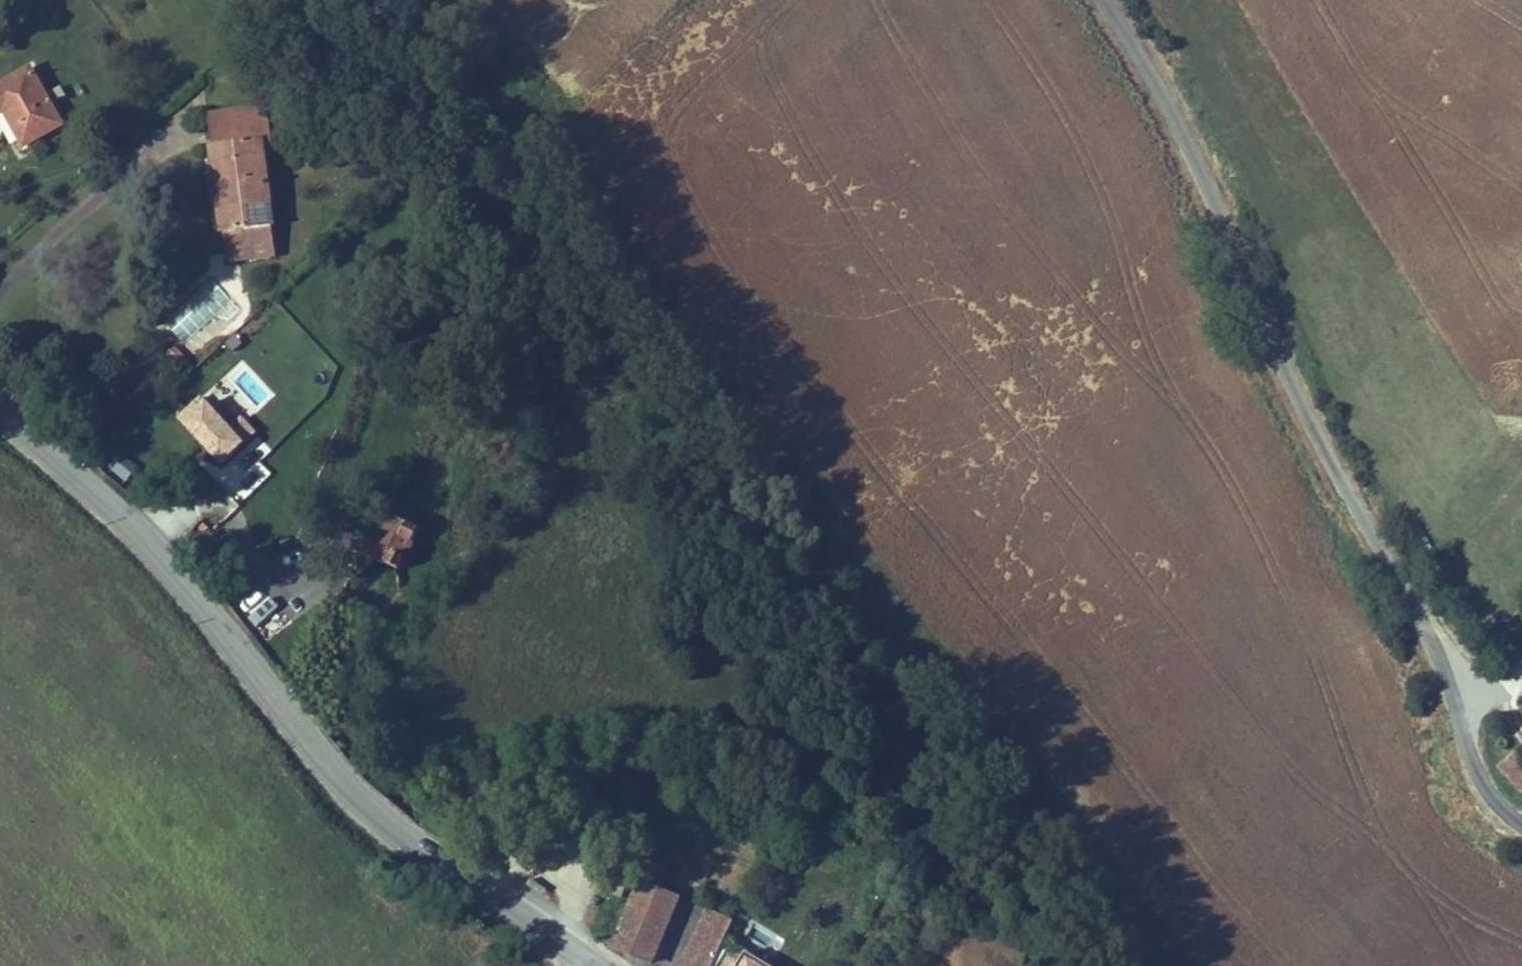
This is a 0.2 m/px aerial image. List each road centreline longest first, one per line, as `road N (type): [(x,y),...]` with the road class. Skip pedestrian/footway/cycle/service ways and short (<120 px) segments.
road 1 (tertiary): [(588,963),(364,802),(135,529),(0,410)]

